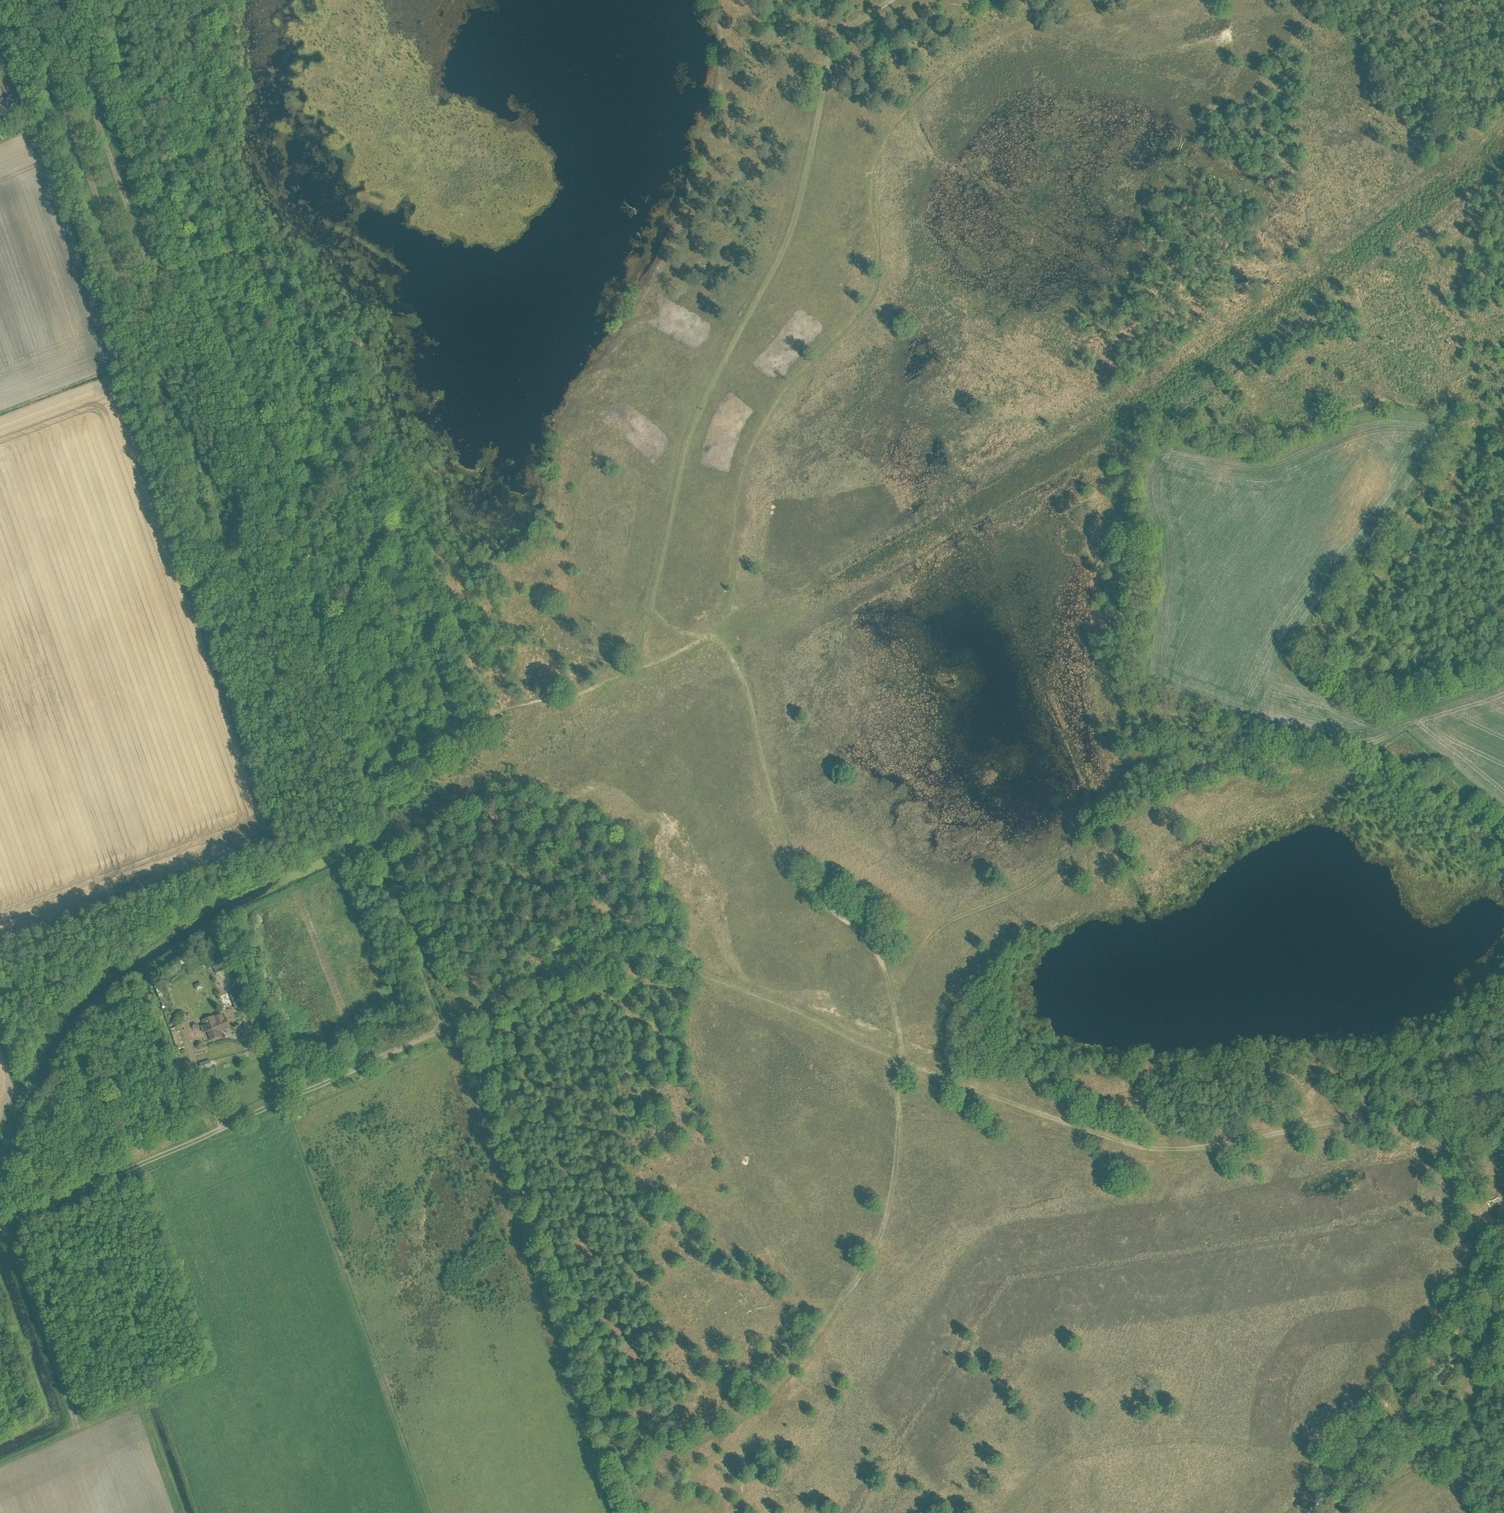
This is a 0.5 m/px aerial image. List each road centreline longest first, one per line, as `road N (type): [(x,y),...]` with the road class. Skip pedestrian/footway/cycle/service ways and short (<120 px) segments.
road 1 (unclassified): [(901,1060),(656,961),(610,956),(0,1224)]
road 2 (track): [(901,1060),(1134,1145),(1183,1150),(1503,1093)]
road 3 (track): [(1296,1512),(1503,1299)]

